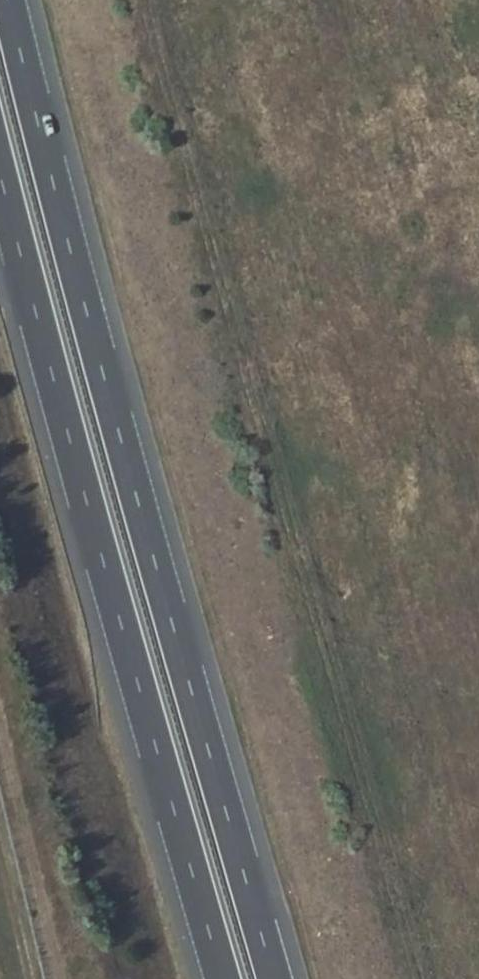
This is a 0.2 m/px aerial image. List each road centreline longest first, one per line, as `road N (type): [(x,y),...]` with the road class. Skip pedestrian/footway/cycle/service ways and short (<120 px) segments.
road 1 (motorway): [(275,978),(119,429),(10,0)]
road 2 (motorway): [(0,175),(222,978)]

